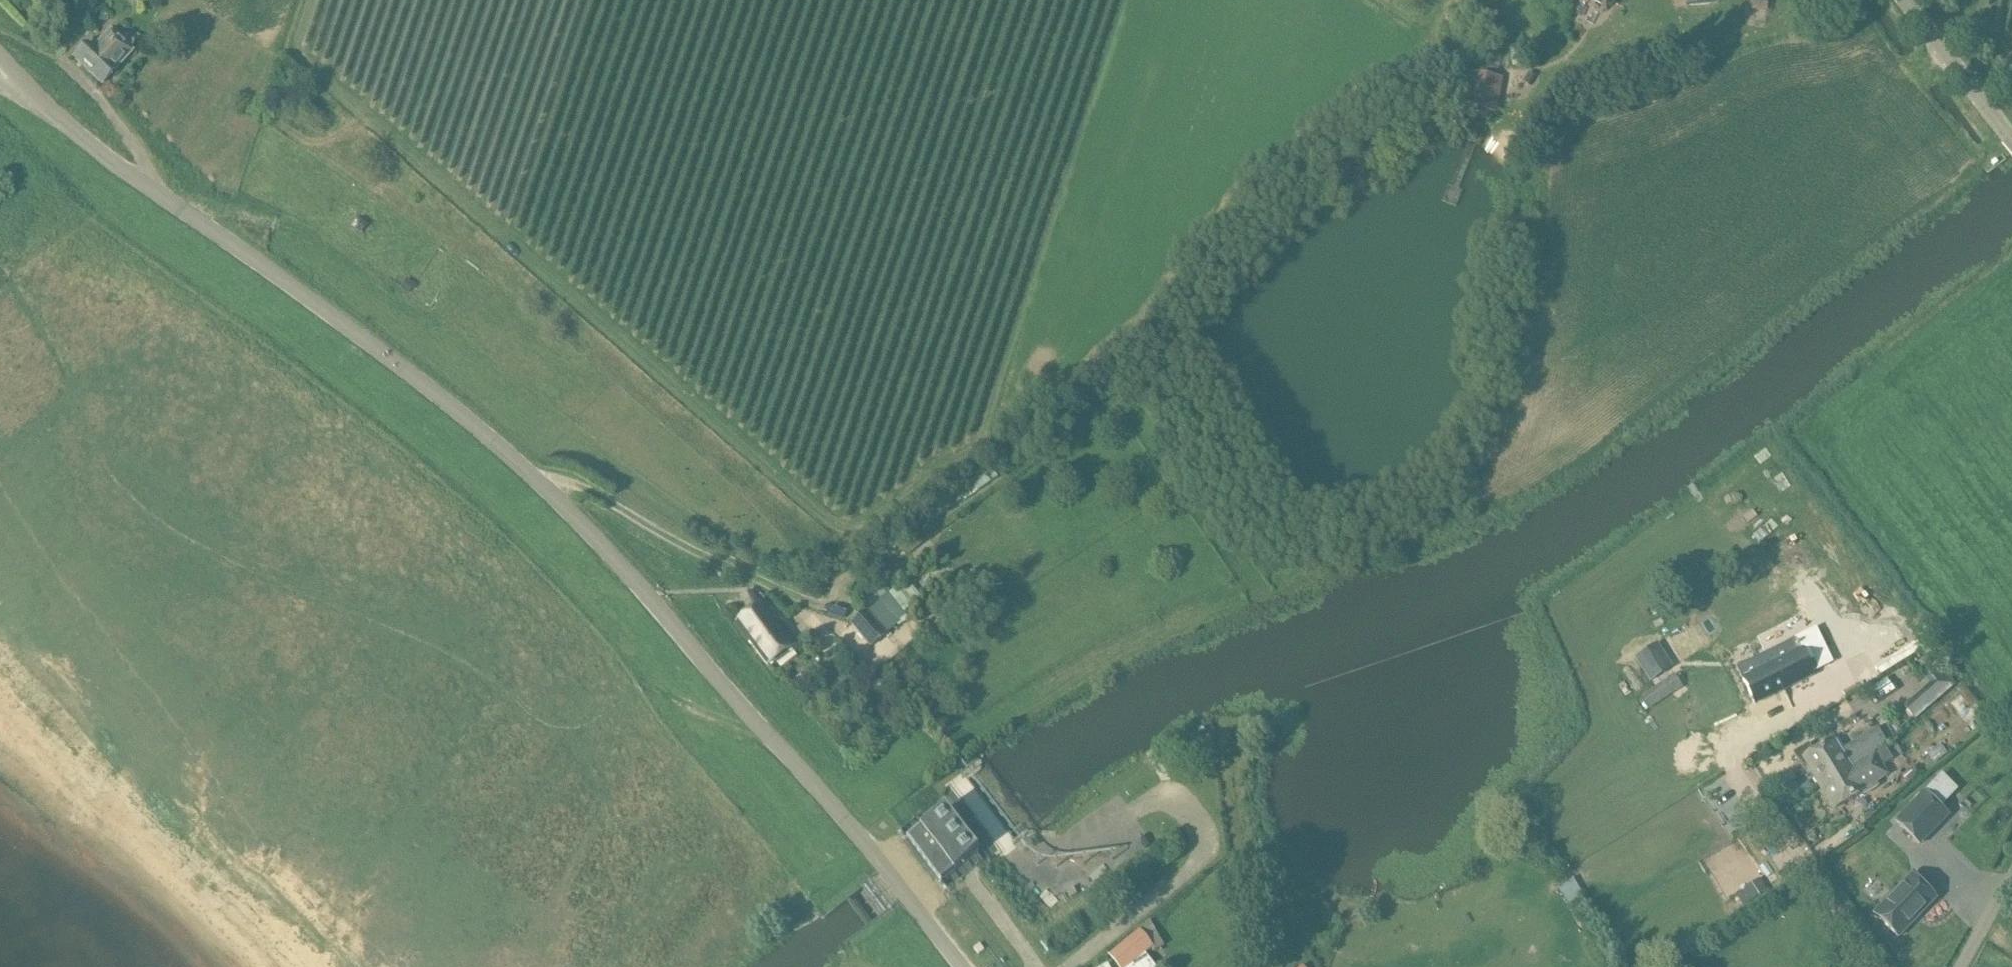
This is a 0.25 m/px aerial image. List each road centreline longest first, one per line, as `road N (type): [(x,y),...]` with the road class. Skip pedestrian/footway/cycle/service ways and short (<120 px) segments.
road 1 (tertiary): [(961,966),(821,793),(615,558),(507,452),(401,366),(111,160),(0,57)]
road 2 (tertiary): [(2011,140),(1912,0)]

